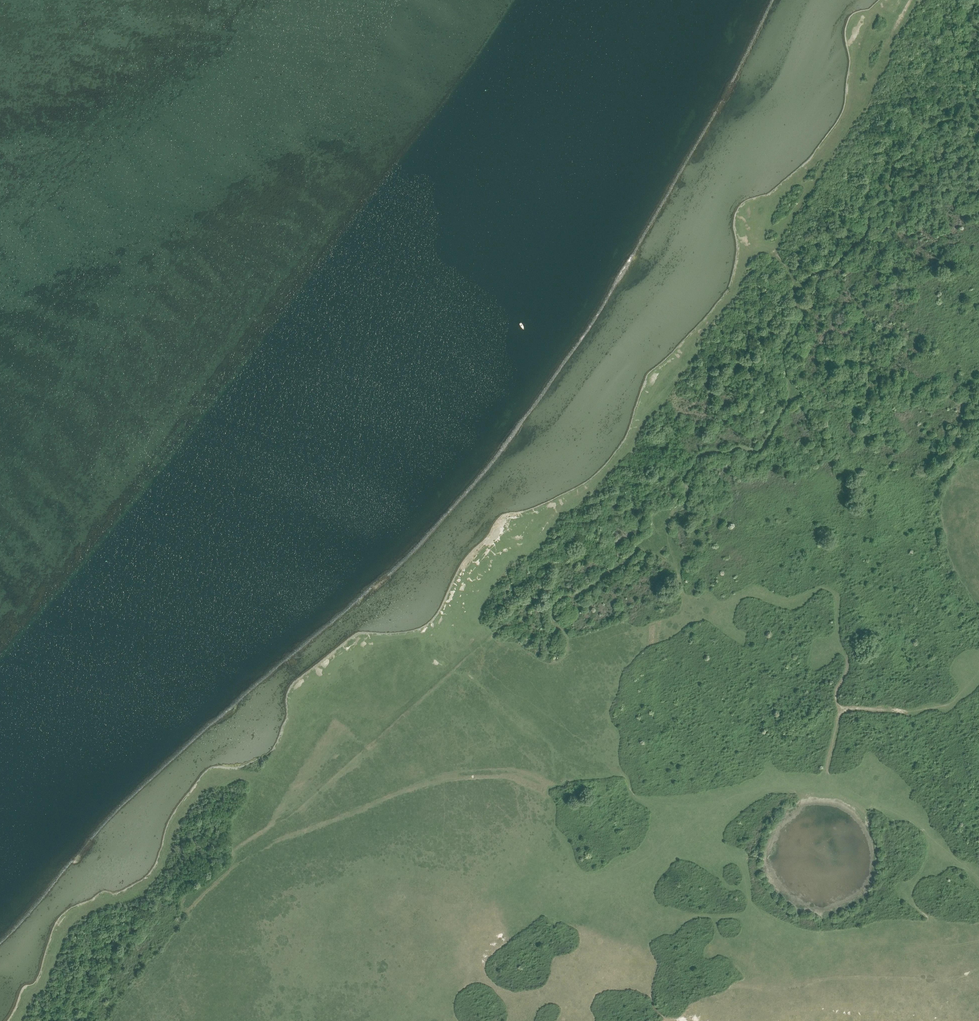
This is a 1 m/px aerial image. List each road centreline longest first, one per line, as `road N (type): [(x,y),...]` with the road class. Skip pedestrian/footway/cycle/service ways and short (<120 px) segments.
road 1 (track): [(978,961),(826,965),(705,1020)]

